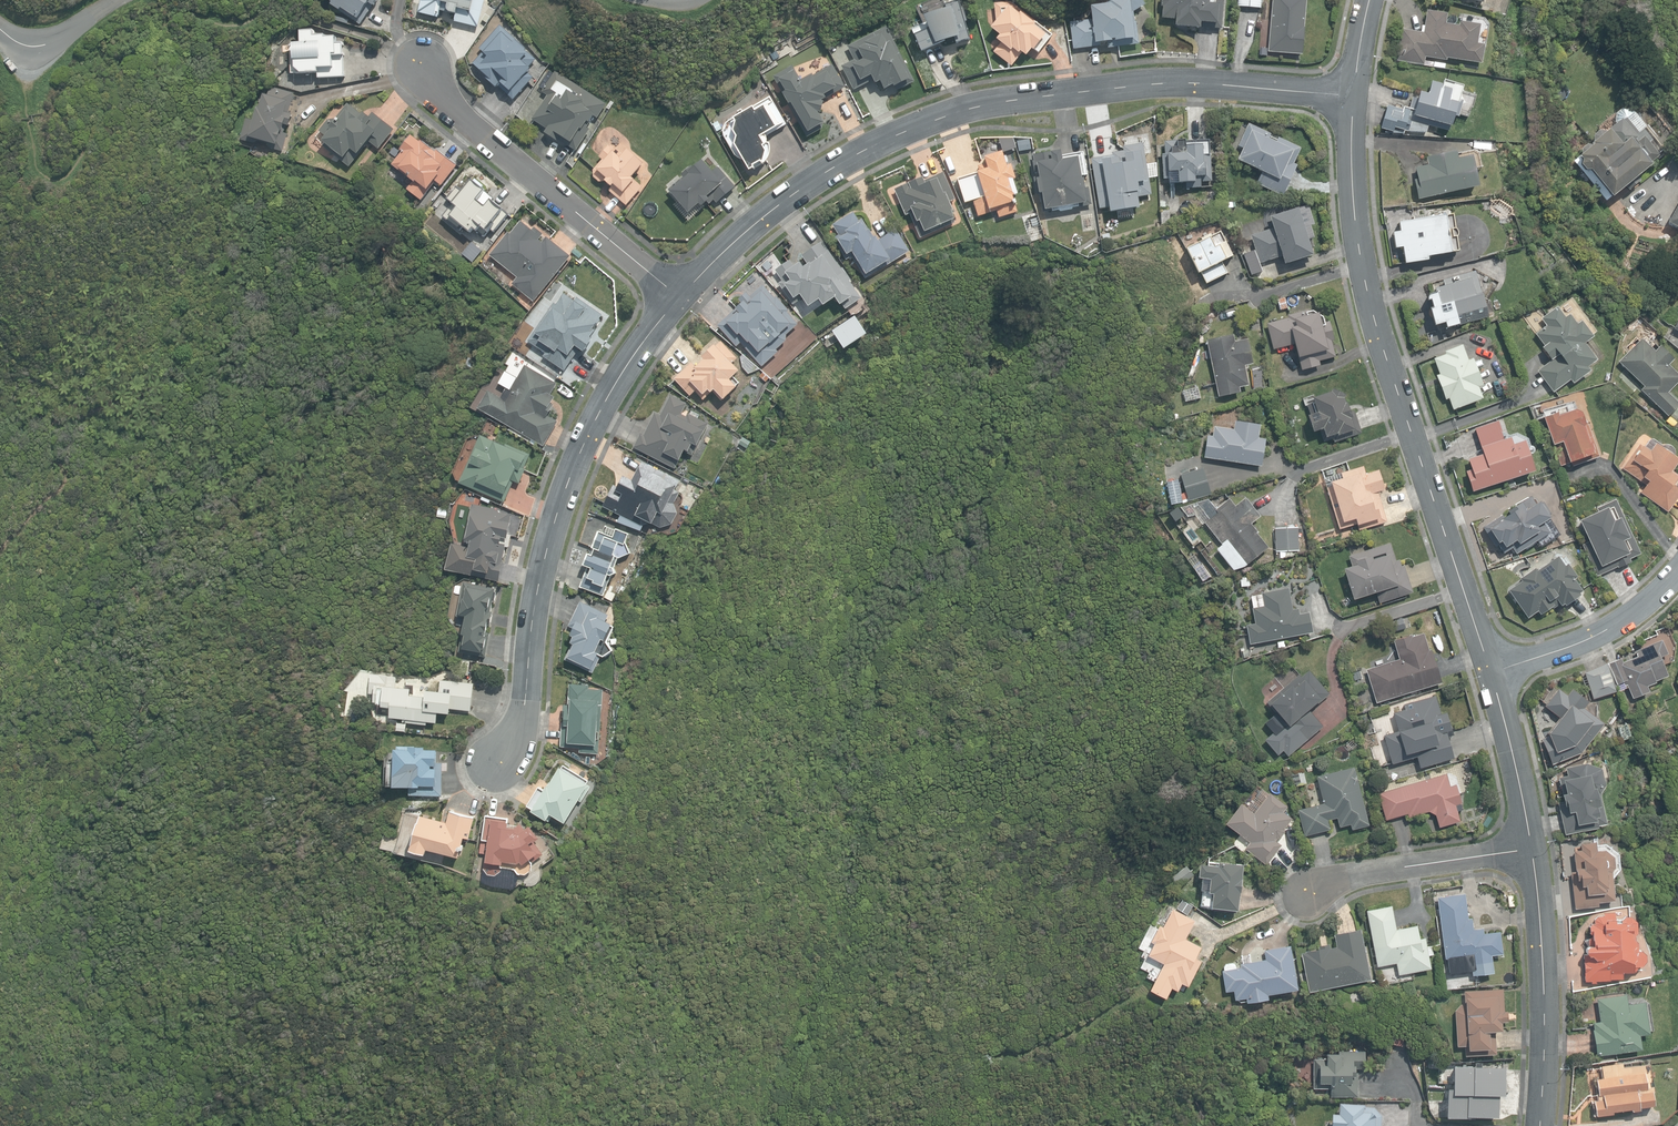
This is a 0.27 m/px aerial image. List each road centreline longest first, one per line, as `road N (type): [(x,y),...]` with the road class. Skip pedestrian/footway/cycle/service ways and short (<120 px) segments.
road 1 (residential): [(677,293),(805,185),(941,116),(1124,83),(1238,81),(1354,92)]
road 2 (residential): [(1492,671),(1372,312),(1353,213),(1354,92)]
road 3 (residential): [(497,767),(523,726),(541,571),(565,484),(607,395),(677,293)]
road 4 (residential): [(677,293),(447,105),(417,55)]
road 5 (residential): [(1541,1125),(1543,1025),(1531,853)]
road 6 (residential): [(1531,853),(1300,893)]
road 7 (residential): [(1492,671),(1614,623),(1677,568)]
road 8 (residential): [(1531,853),(1492,671)]
road 9 (unclassified): [(116,0),(37,46),(0,30)]

